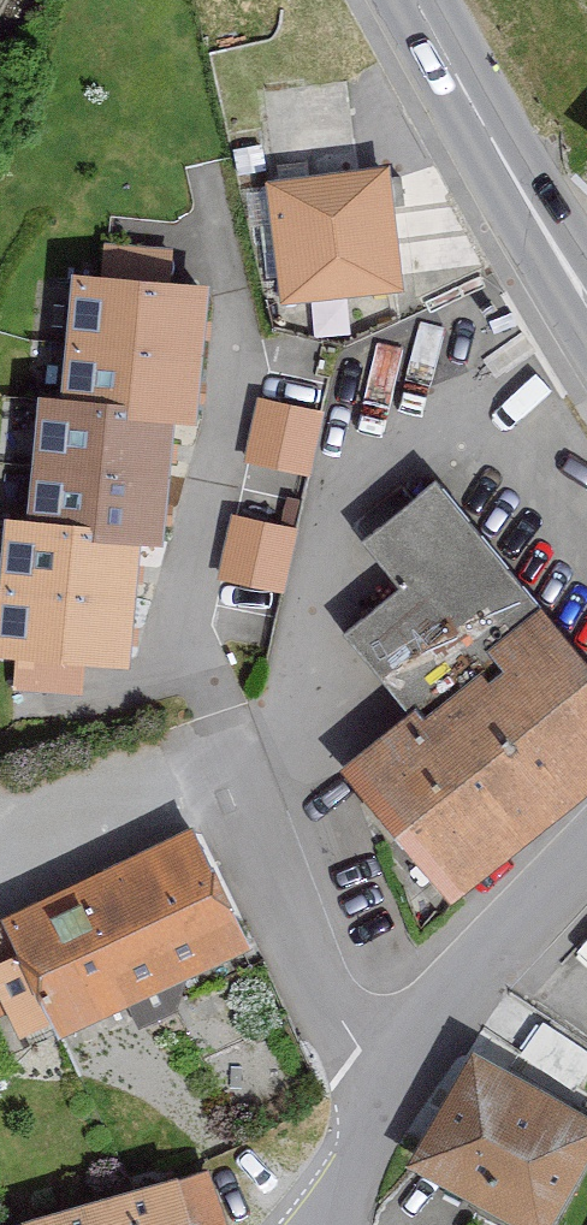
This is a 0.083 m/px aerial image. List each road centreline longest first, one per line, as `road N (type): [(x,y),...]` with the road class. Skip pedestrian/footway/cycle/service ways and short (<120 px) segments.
road 1 (unclassified): [(324,1224),(443,1016),(586,859)]
road 2 (primary): [(586,289),(424,0)]

